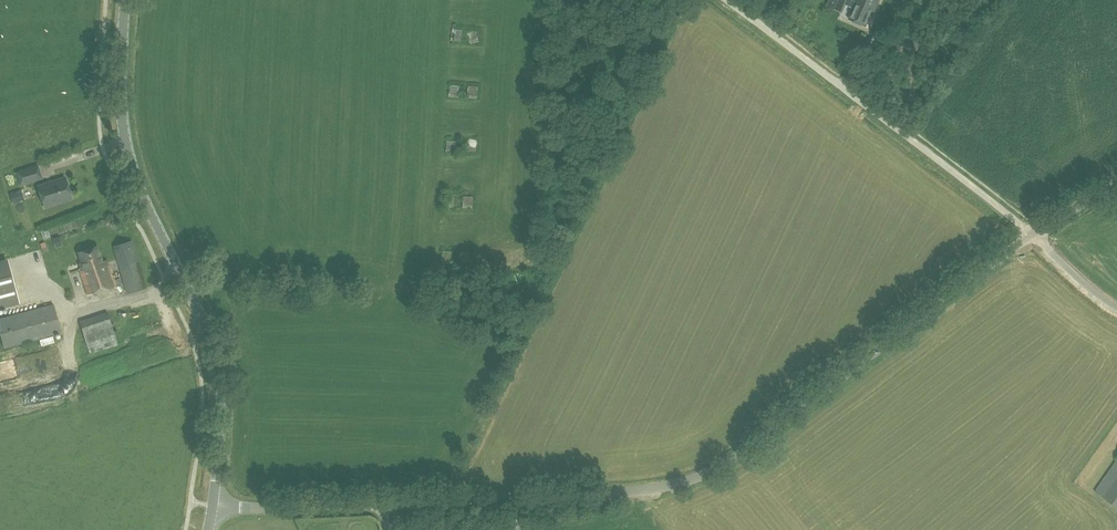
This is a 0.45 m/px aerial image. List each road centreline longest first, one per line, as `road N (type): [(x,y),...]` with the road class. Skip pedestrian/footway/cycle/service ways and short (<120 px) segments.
road 1 (unclassified): [(213,505),(645,488),(694,478),(1031,234)]
road 2 (tertiary): [(213,505),(221,418),(217,361),(126,142),(125,0)]
road 3 (track): [(1031,234),(726,0)]

